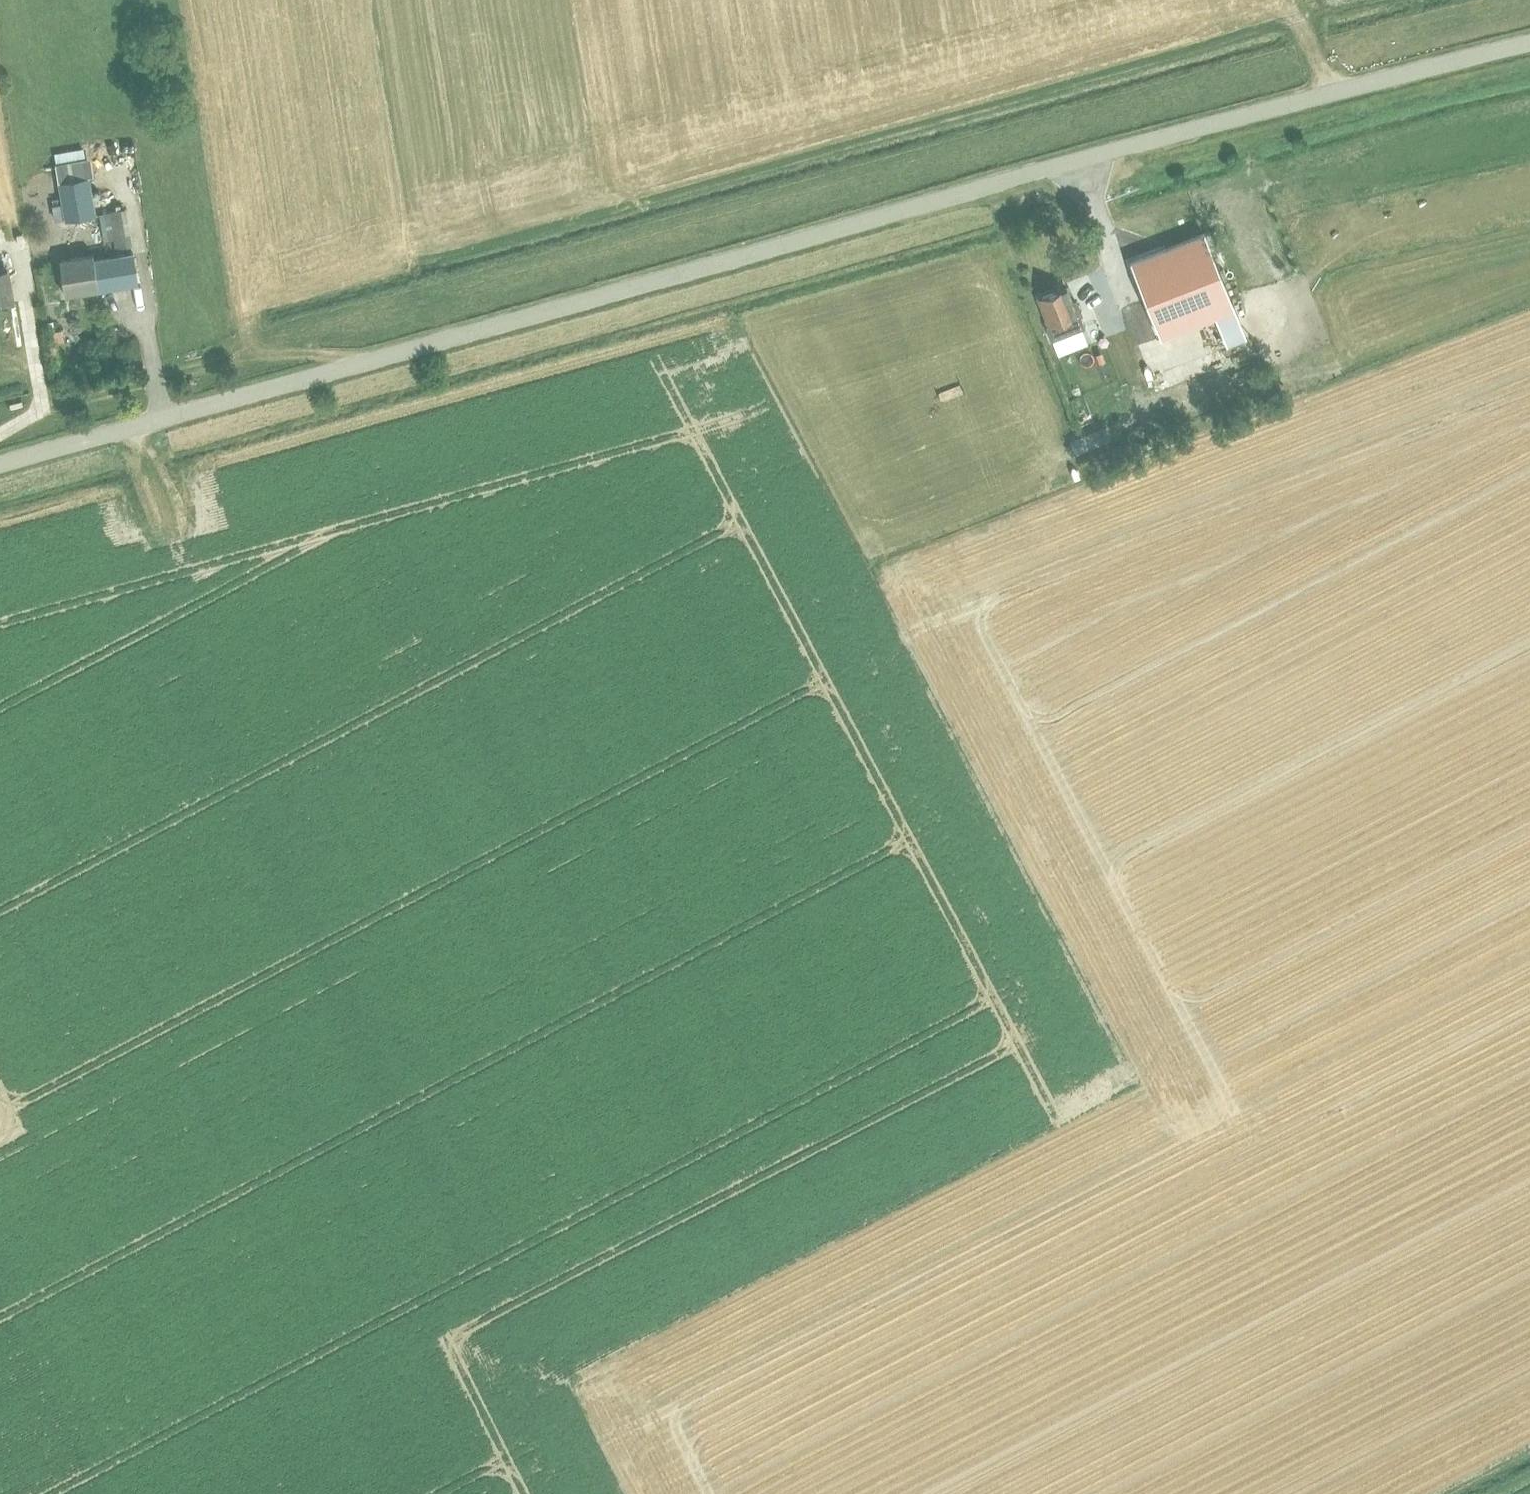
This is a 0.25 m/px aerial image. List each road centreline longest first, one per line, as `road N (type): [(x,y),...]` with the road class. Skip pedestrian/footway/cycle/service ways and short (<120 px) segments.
road 1 (tertiary): [(0,459),(1529,41)]

